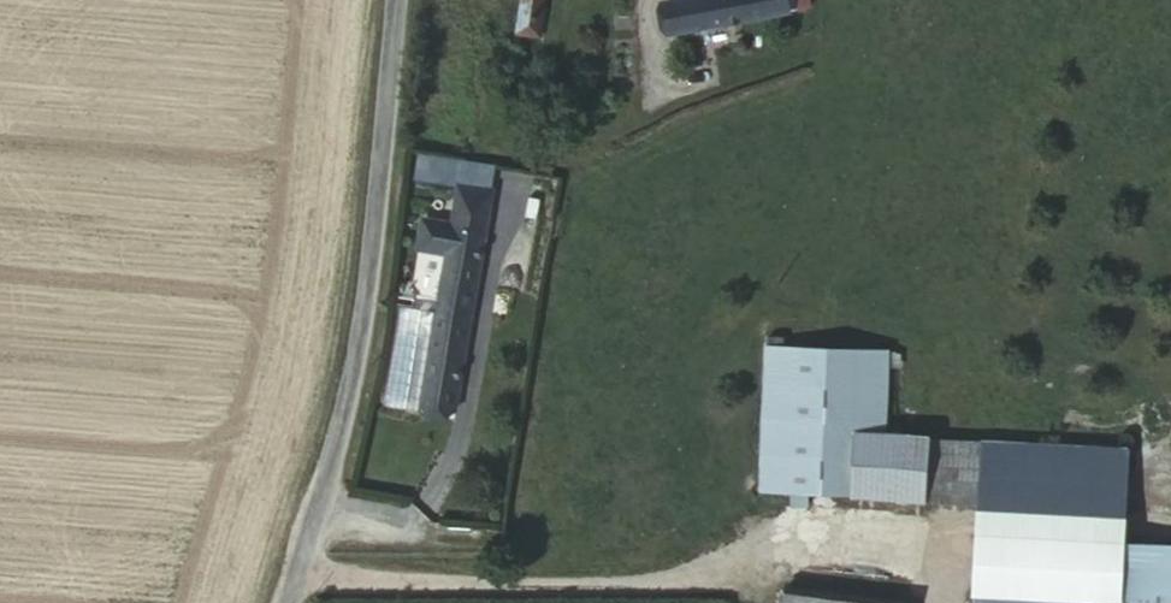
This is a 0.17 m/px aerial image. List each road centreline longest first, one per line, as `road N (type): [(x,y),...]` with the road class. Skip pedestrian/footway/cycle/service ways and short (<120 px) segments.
road 1 (unclassified): [(289,602),(328,486),(363,312),(393,0)]

